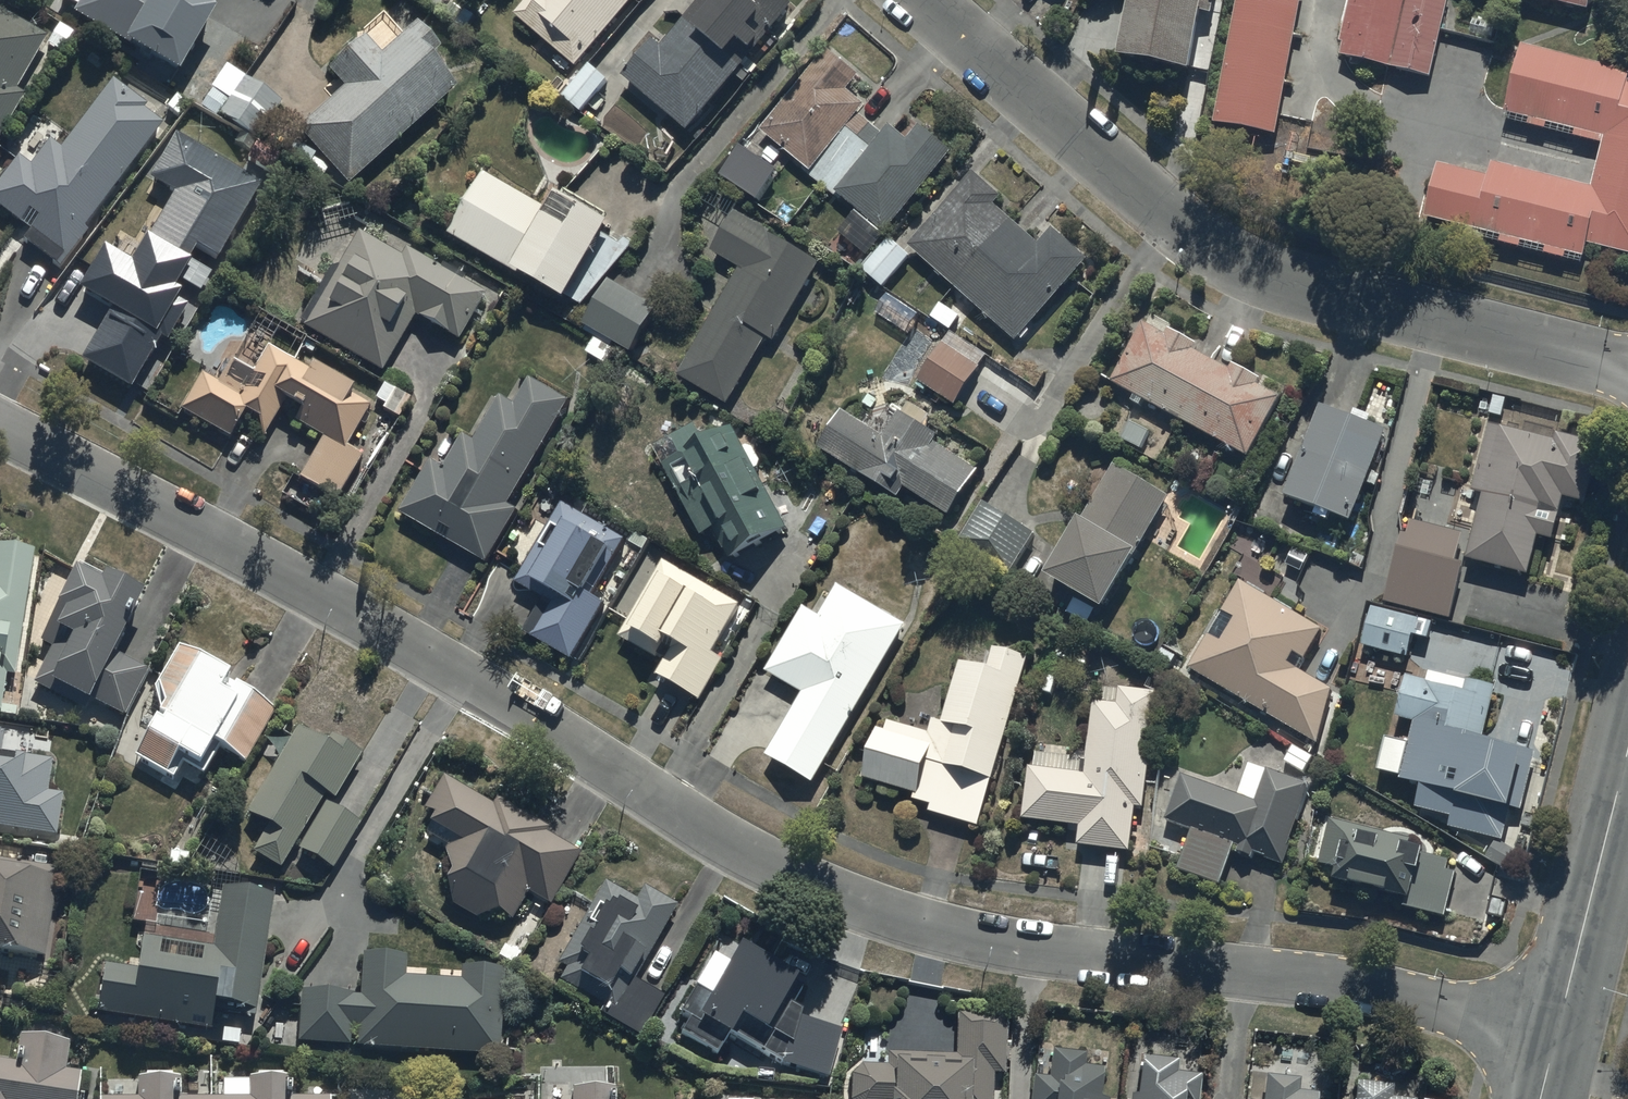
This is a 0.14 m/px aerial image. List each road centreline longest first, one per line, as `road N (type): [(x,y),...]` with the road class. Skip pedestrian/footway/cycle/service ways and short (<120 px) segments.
road 1 (residential): [(1557,1031),(1308,978),(998,939),(775,874),(448,660),(0,415)]
road 2 (residential): [(1627,366),(1271,279),(1221,257),(925,0)]
road 3 (tertiary): [(1627,749),(1557,1031)]

